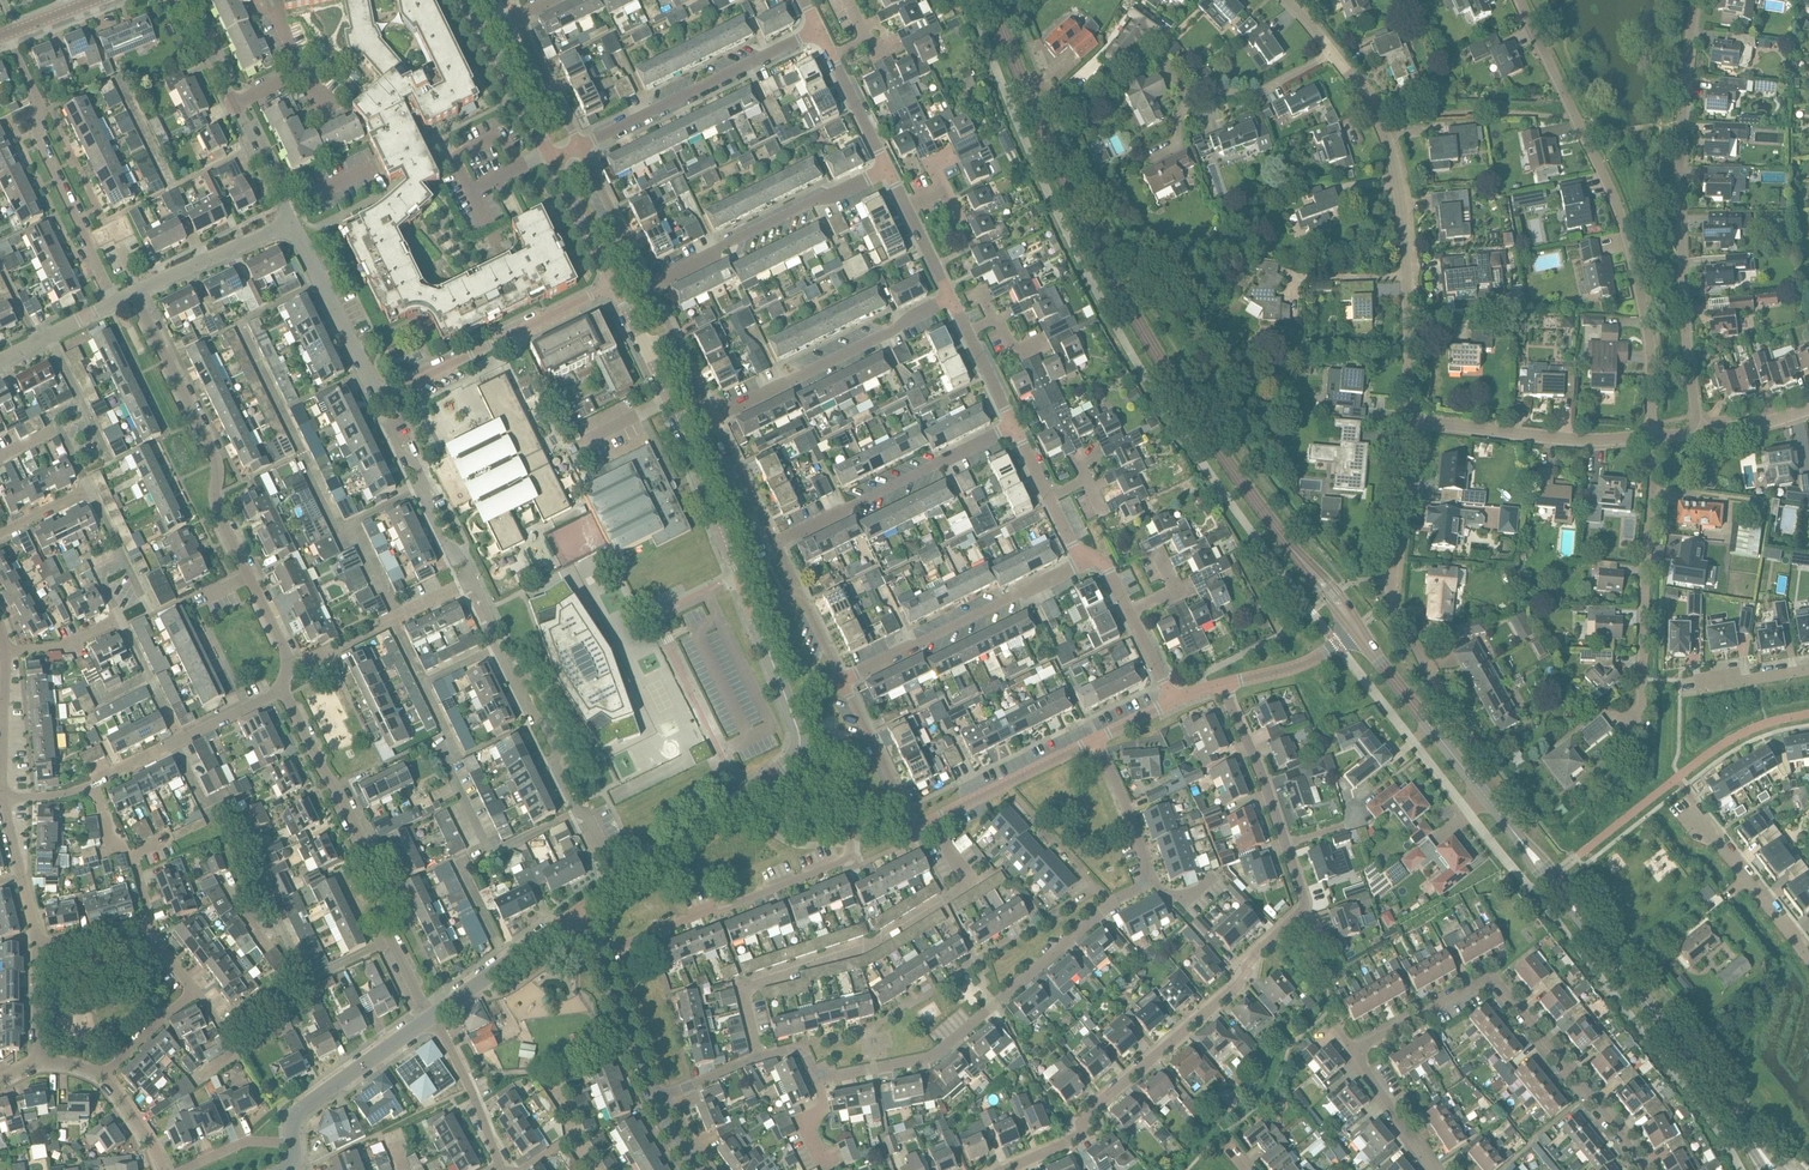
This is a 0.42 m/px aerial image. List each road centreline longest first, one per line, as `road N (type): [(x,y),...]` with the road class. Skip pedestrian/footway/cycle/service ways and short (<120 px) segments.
road 1 (secondary): [(1312,571),(1212,442),(1140,327),(1040,127),(994,0)]
road 2 (residential): [(1005,1169),(1079,1133),(1080,1122),(1245,978),(1263,946),(1305,903),(1223,684)]
road 3 (unclassified): [(659,1101),(758,1055),(803,1047),(816,1075),(925,1059),(1113,904),(1152,885)]
road 4 (residential): [(1650,435),(1650,353),(1618,211),(1520,0)]
road 5 (residential): [(1696,430),(1681,286),(1681,158),(1695,0)]
road 6 (residential): [(1643,1169),(1497,981),(1483,980),(1354,1052)]
road 7 (residential): [(1479,756),(1391,608),(1408,412)]
road 8 (residential): [(1408,412),(1394,169),(1339,57)]
road 9 (residential): [(427,1020),(357,869),(356,827),(286,689)]
road 10 (secondary): [(1769,1164),(1576,908)]
road 11 (residential): [(249,578),(216,508),(218,467),(137,292)]
road 12 (residential): [(5,799),(96,784),(286,689)]
road 13 (residential): [(598,952),(842,861),(851,827)]
road 14 (residential): [(110,304),(89,236),(44,148),(41,103),(9,32)]
road 15 (residential): [(841,677),(1098,557)]
road 16 (residential): [(751,611),(696,457),(646,348)]
road 17 (residential): [(1631,708),(1639,689),(1650,435)]
road 18 (residential): [(477,581),(499,619),(501,649),(529,715),(554,726),(572,770),(564,785),(581,816)]
road 19 (secondary): [(1525,844),(1358,634)]
road 20 (residential): [(712,417),(951,302)]
road 21 (residential): [(777,546),(1016,433)]
road 22 (residential): [(651,285),(887,168)]
road 23 (residential): [(584,143),(818,29)]
road 24 (residential): [(379,395),(612,287)]
road 25 (residential): [(1650,435),(1408,412)]
road 26 (residential): [(1339,57),(1253,98),(1203,89),(1191,100),(1180,143),(1148,157)]
road 27 (residential): [(477,581),(464,553),(449,550),(426,481),(379,395)]
road 28 (residential): [(104,1079),(198,991),(152,924)]
road 29 (residential): [(1097,740),(911,826)]
road 30 (residential): [(379,395),(294,221)]
road 31 (residential): [(768,778),(801,745),(751,611)]
road 32 (residential): [(296,1138),(304,1104),(427,1020)]
road 33 (residential): [(550,159),(464,0)]
road 34 (residential): [(621,883),(768,778)]
road 35 (residential): [(1702,810),(1808,954)]
road 36 (residential): [(435,1012),(579,915)]
road 37 (residential): [(137,292),(294,221)]
road 38 (residential): [(500,1169),(435,1012)]
road 39 (residential): [(911,826),(904,794),(841,677)]
road 40 (residential): [(659,1101),(598,952)]
road 41 (residential): [(651,285),(584,143)]
road 42 (residential): [(1152,885),(1097,740)]
road 43 (residential): [(841,677),(799,590),(751,611)]
road 44 (residential): [(1358,634),(1306,663),(1223,684)]
road 45 (residential): [(777,546),(712,417)]
road 46 (residential): [(584,143),(517,17)]
road 47 (residential): [(612,287),(550,159)]
road 48 (residential): [(1432,1169),(1354,1052)]
road 49 (residential): [(294,221),(233,103)]
road 50 (residential): [(36,1063),(40,935)]
road 51 (residential): [(1808,670),(1681,684)]
road 52 (residential): [(0,363),(110,304)]
road 53 (residential): [(887,168),(832,58)]
road 54 (residential): [(6,652),(74,649),(123,625)]
road 55 (residential): [(286,689),(287,654),(249,578)]

